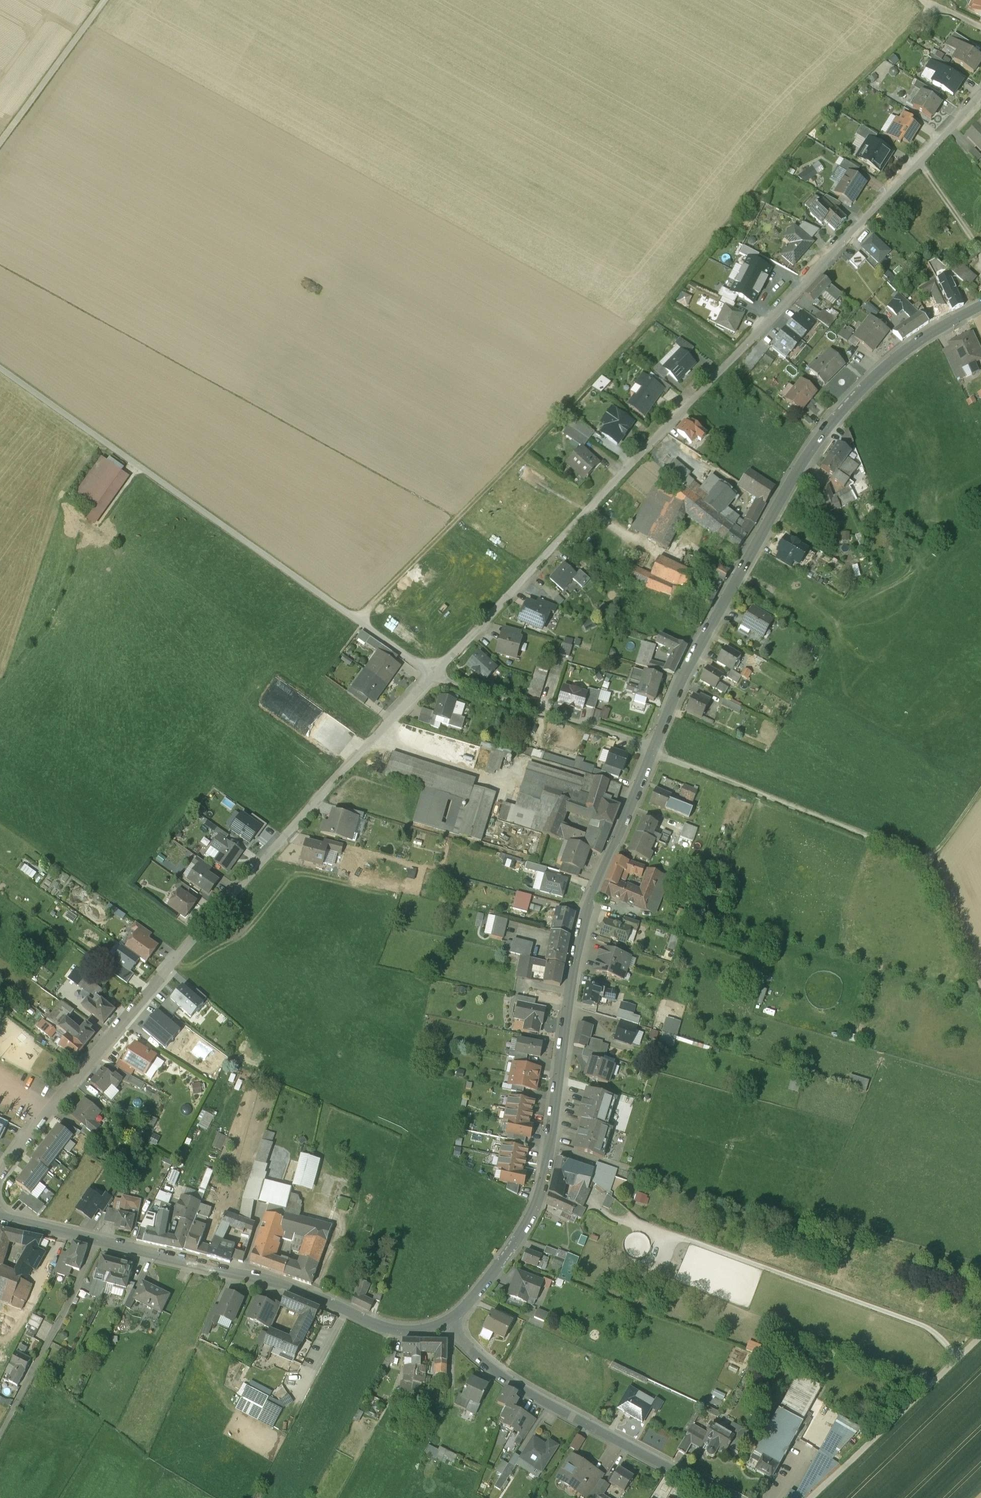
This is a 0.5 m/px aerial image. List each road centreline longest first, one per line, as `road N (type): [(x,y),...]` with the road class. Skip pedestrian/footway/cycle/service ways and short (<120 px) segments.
road 1 (residential): [(0,1174),(62,1088),(341,773),(980,94)]
road 2 (residential): [(445,1321),(499,1262),(541,1195),(580,932),(690,666),(788,483),(828,425),(912,343),(980,305)]
road 3 (track): [(356,621),(650,321),(806,128),(938,0)]
road 4 (track): [(433,677),(0,367)]
road 5 (residential): [(0,1217),(287,1284),(394,1328),(445,1321)]
road 6 (track): [(980,985),(933,873),(913,854),(654,749)]
road 7 (track): [(959,1356),(931,1328),(613,1219),(590,1204),(595,1189)]
road 8 (residential): [(723,1497),(501,1376),(445,1321)]
road 9 (track): [(810,1497),(980,1336)]
road 10 (track): [(99,1240),(0,1434)]
road 11 (track): [(0,143),(105,0)]

